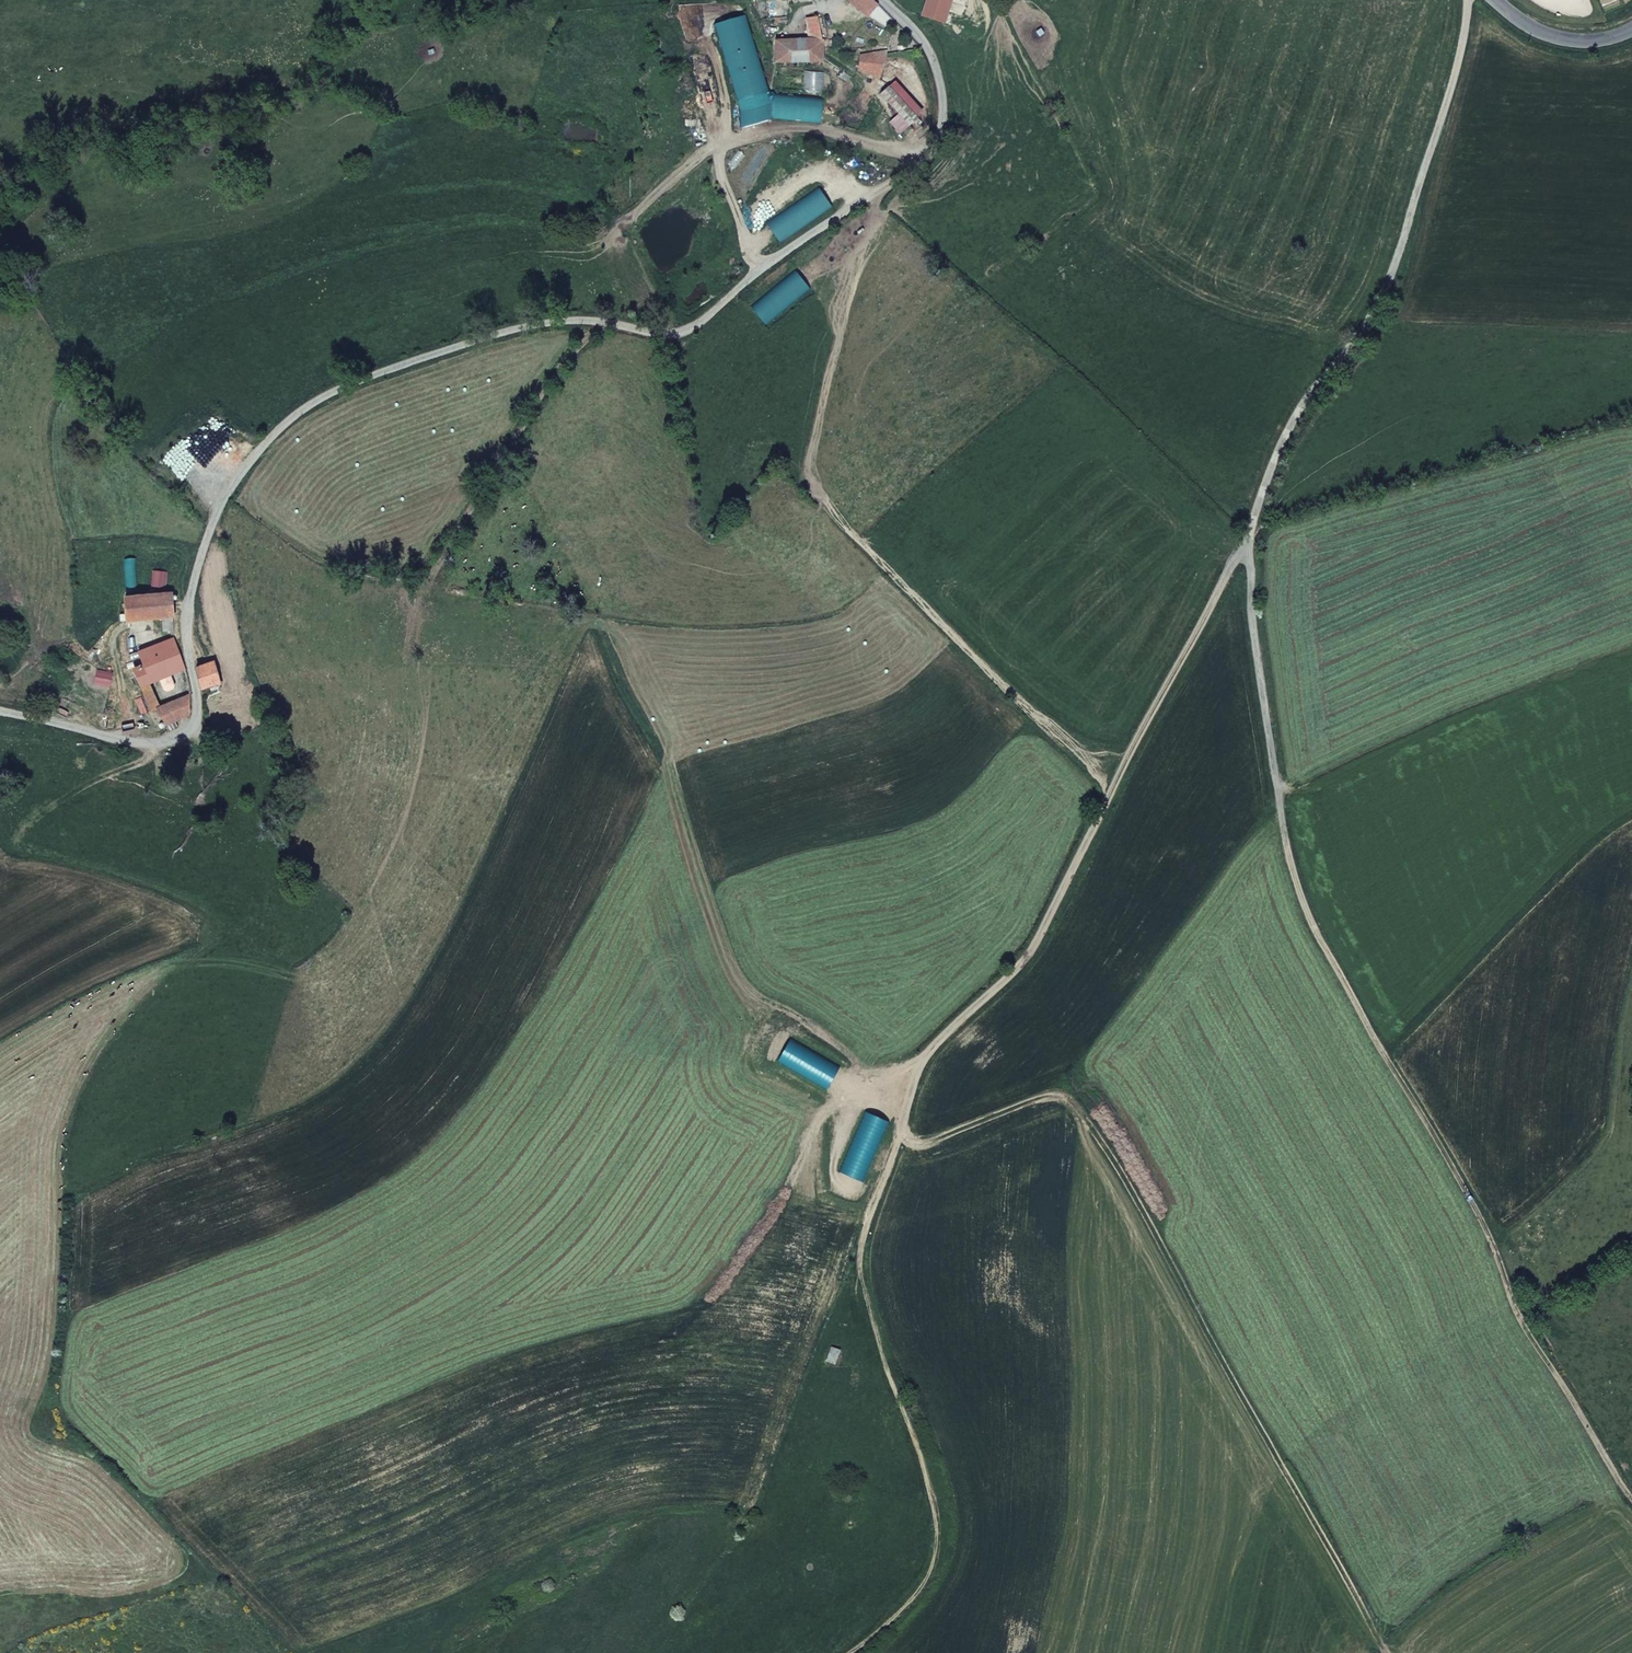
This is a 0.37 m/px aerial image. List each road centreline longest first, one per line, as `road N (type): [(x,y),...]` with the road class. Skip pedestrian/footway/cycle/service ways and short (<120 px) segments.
road 1 (residential): [(0,715),(156,743),(184,735),(197,709),(188,618),(200,540),(257,443),(321,399),(429,353),(552,321),(665,338),(915,167),(937,138),(937,84),(915,26),(886,0)]
road 2 (secondary): [(1498,0),(1537,31),(1571,41),(1631,30)]

